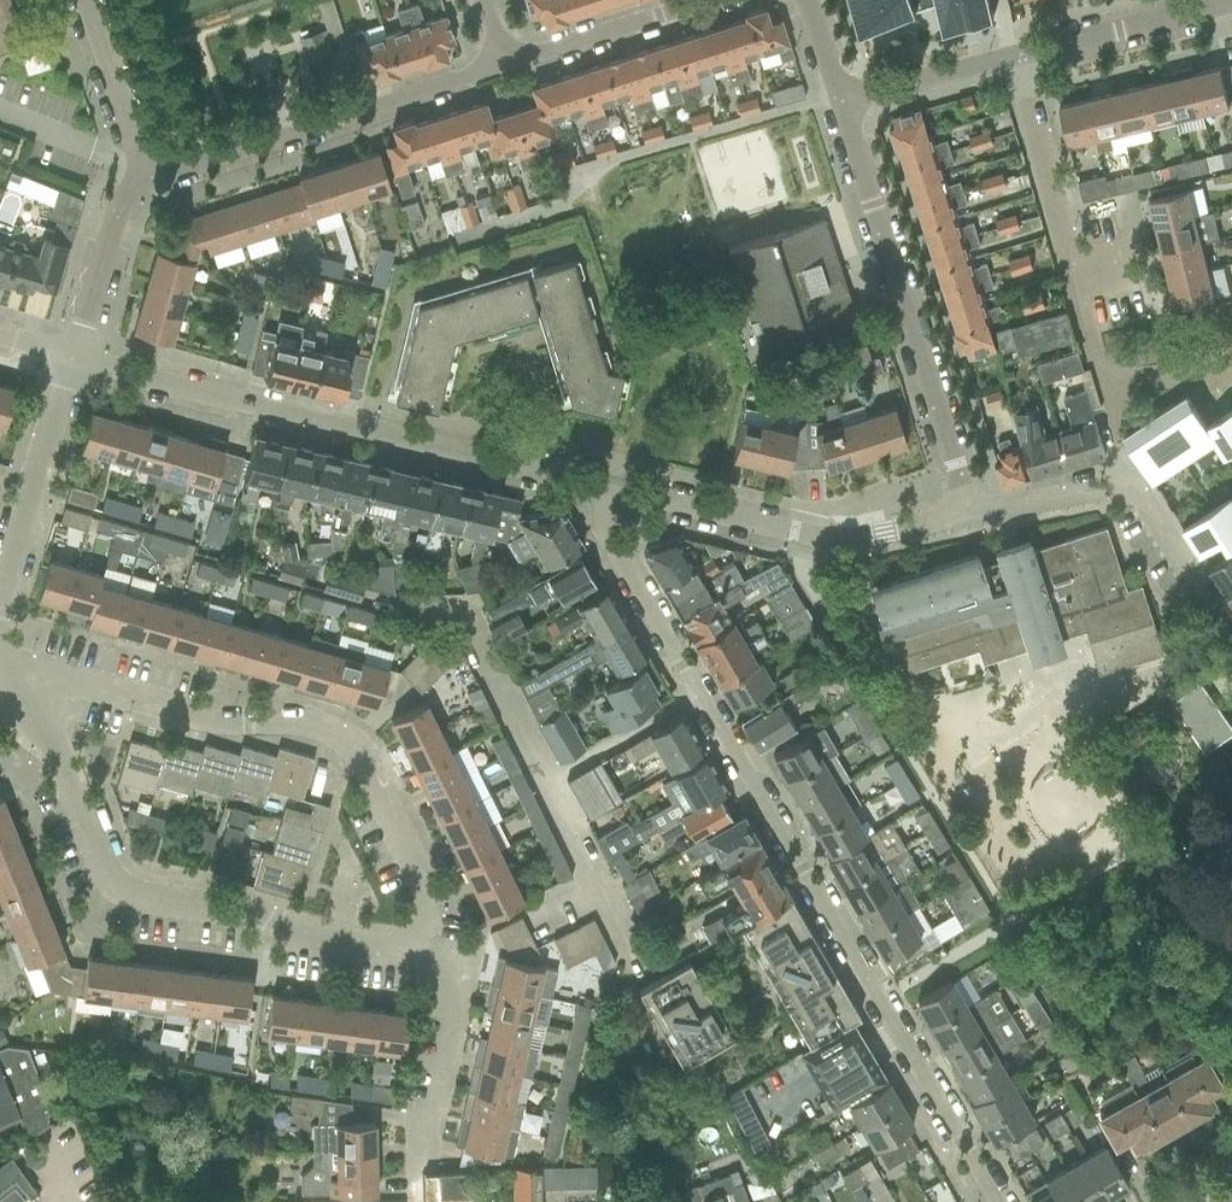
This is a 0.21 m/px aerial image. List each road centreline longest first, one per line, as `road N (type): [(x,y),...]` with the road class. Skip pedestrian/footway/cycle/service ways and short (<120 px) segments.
road 1 (residential): [(997,1201),(602,531),(609,489)]
road 2 (residential): [(609,489),(77,359)]
road 3 (residential): [(418,942),(429,918),(428,892),(359,755),(340,736),(309,722),(212,721),(79,682),(47,699)]
road 4 (residential): [(418,942),(400,950),(308,940),(247,912),(137,897),(104,872),(46,730),(47,699)]
road 5 (residential): [(970,514),(839,99)]
road 6 (residential): [(1115,422),(1018,55)]
road 7 (residential): [(143,184),(503,69)]
road 8 (residential): [(970,514),(829,543),(609,489)]
road 9 (residential): [(1193,575),(1140,494),(1116,487),(970,514)]
road 10 (residential): [(415,1201),(449,1026),(418,942)]
road 11 (residential): [(0,615),(77,359)]
road 12 (residential): [(503,69),(714,0)]
road 13 (residential): [(1018,55),(1231,3)]
road 14 (residential): [(143,184),(78,0)]
road 15 (residential): [(77,359),(124,198),(143,184)]
road 16 (residential): [(839,99),(1018,55)]

